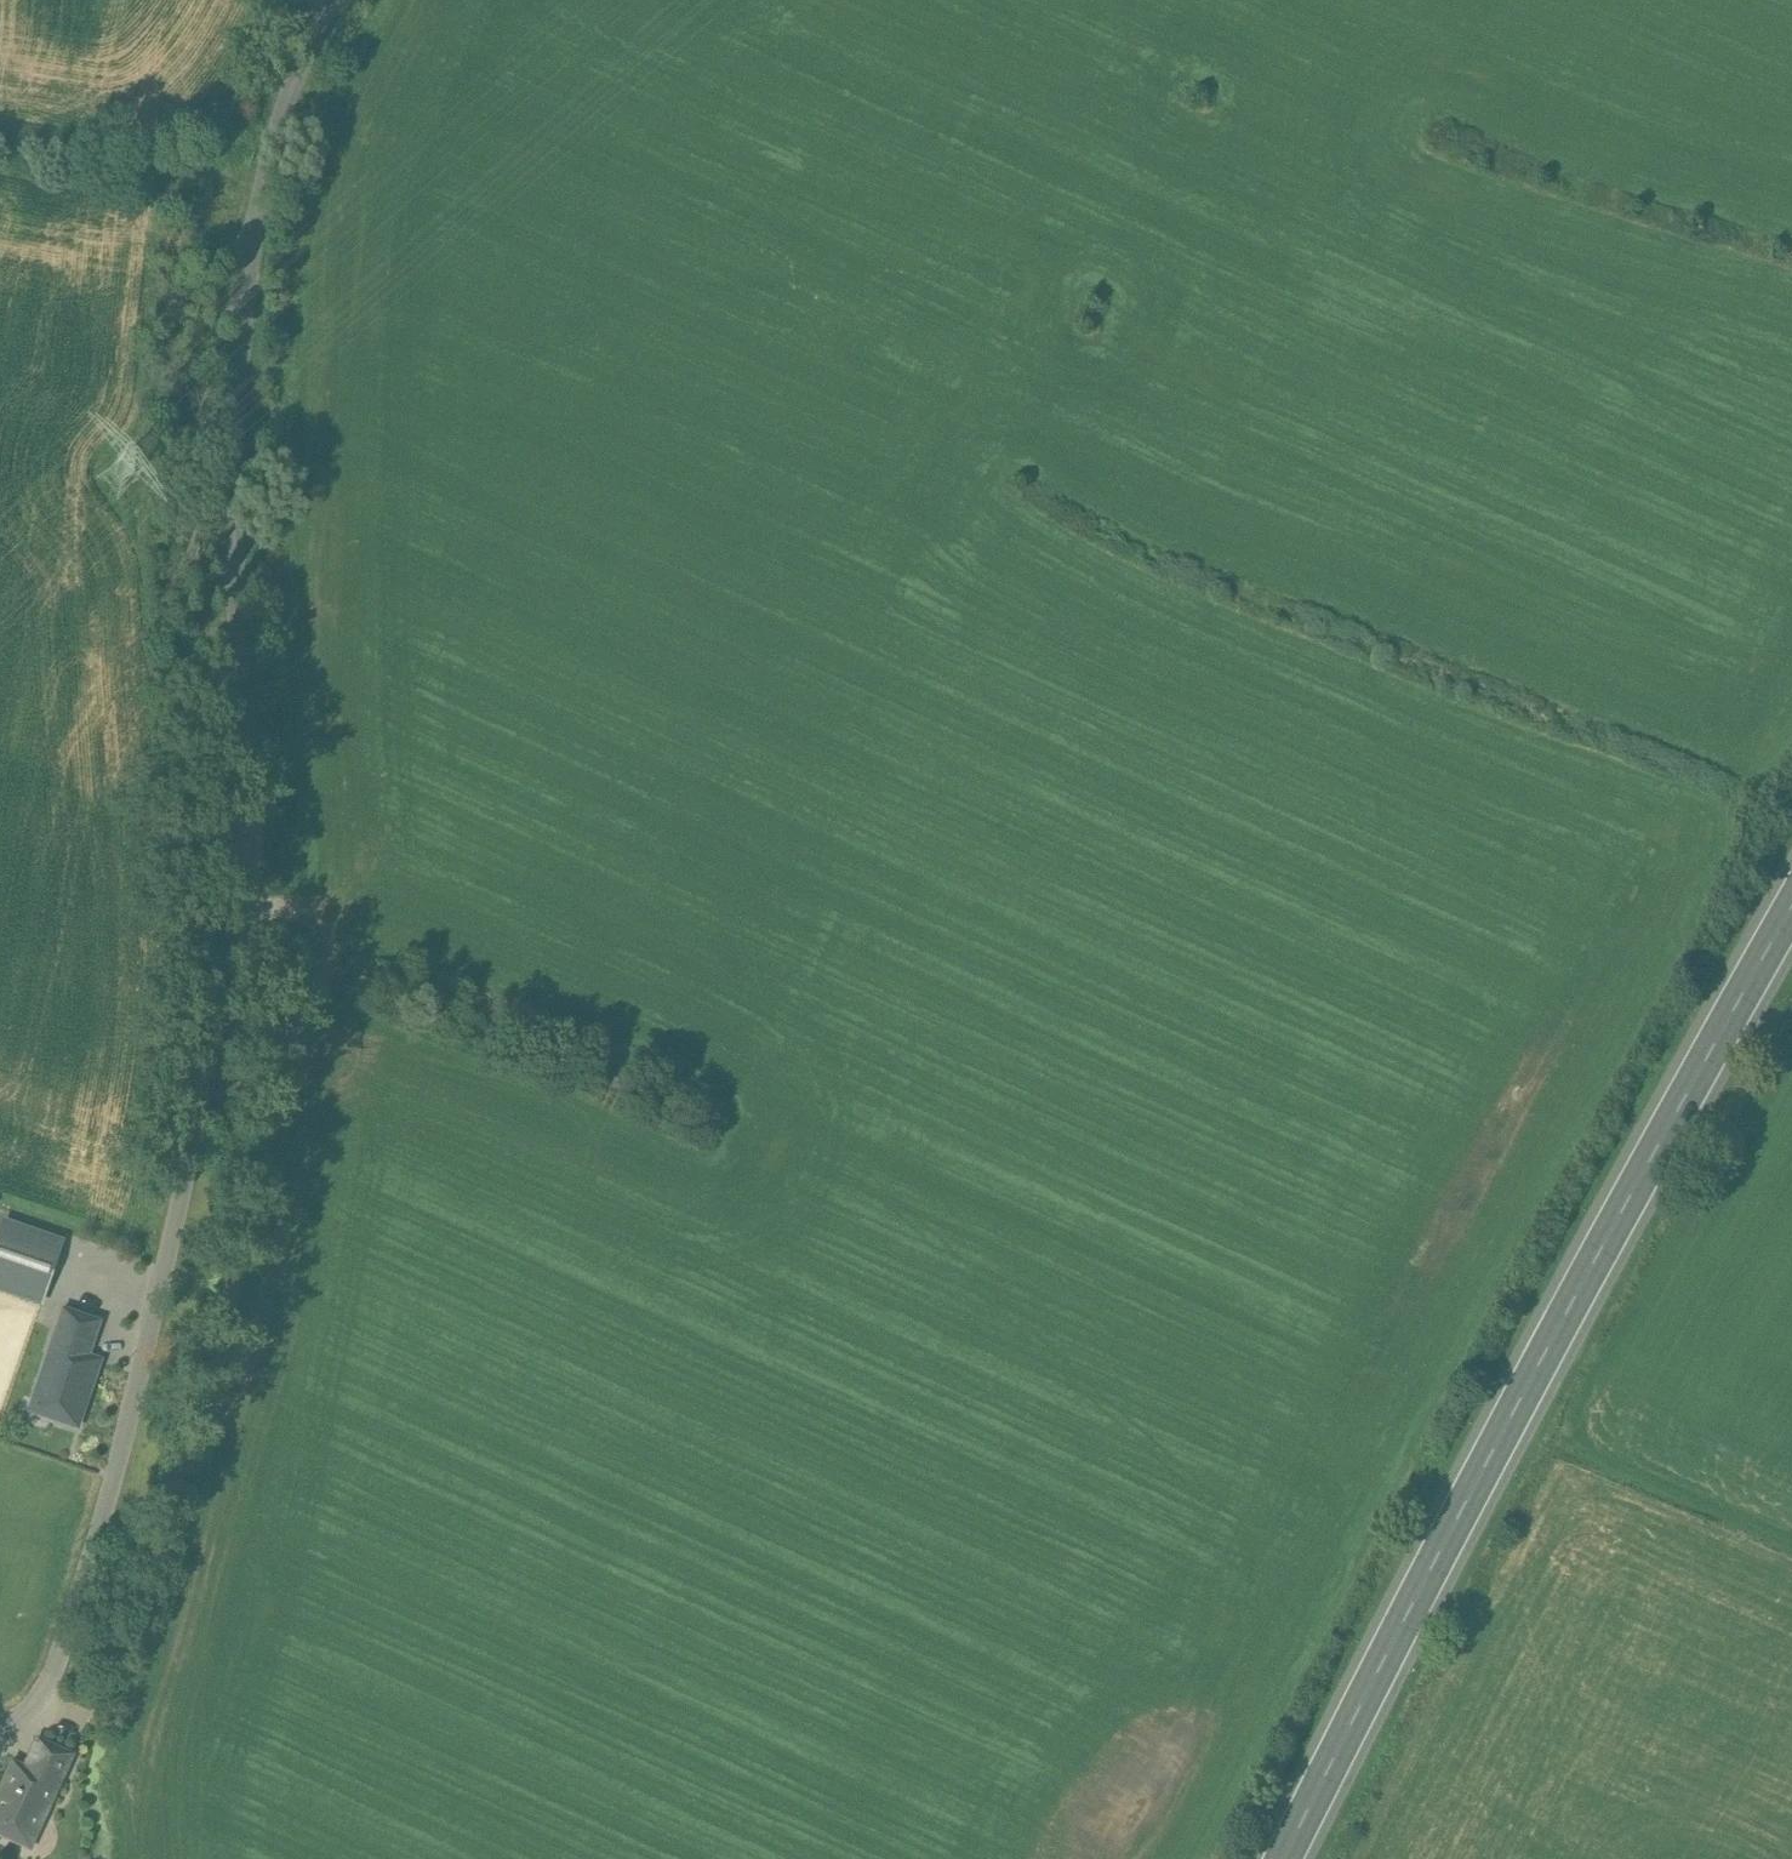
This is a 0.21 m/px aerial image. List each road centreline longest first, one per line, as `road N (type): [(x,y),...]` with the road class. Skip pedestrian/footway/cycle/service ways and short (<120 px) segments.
road 1 (unclassified): [(332,0),(291,88),(250,250),(235,589),(253,829),(241,927),(140,1400),(51,1705)]
road 2 (primary): [(1791,908),(1285,1858)]

